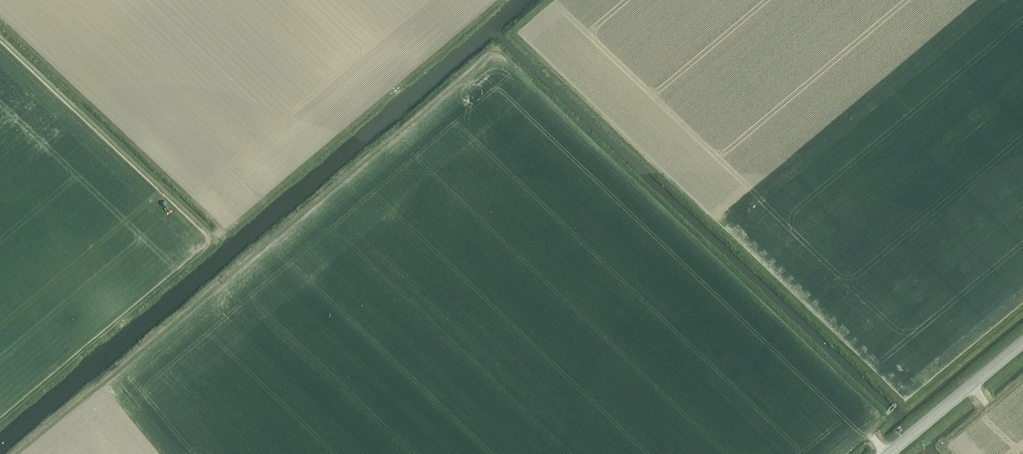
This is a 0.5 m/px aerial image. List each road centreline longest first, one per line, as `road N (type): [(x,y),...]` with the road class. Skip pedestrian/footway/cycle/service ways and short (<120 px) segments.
road 1 (unclassified): [(1022,343),(889,453)]

